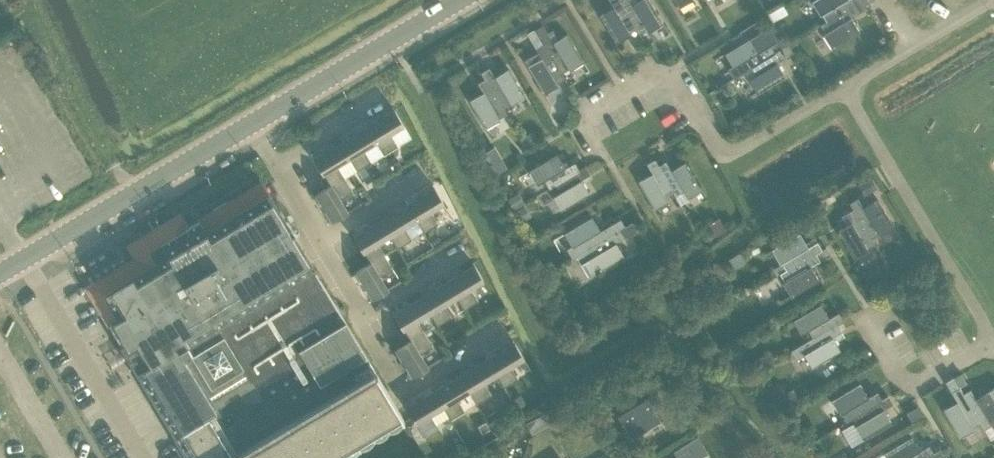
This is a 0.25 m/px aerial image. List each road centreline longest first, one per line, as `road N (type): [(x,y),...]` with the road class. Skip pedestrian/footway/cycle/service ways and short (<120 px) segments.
road 1 (tertiary): [(0,276),(463,0)]
road 2 (residential): [(845,88),(993,338)]
road 3 (residential): [(660,77),(675,81),(725,152),(845,88)]
road 4 (residential): [(845,88),(989,0)]

